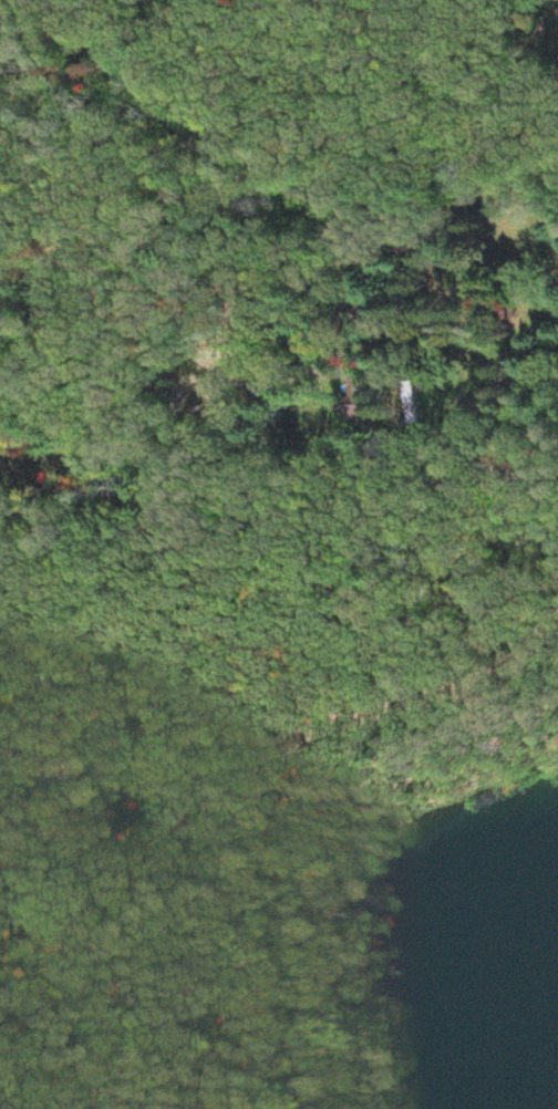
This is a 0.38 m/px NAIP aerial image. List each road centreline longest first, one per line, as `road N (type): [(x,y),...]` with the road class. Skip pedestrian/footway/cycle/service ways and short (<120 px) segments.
road 1 (residential): [(557,603),(467,694),(282,767),(230,813),(211,1108)]
road 2 (residential): [(557,478),(265,483)]

